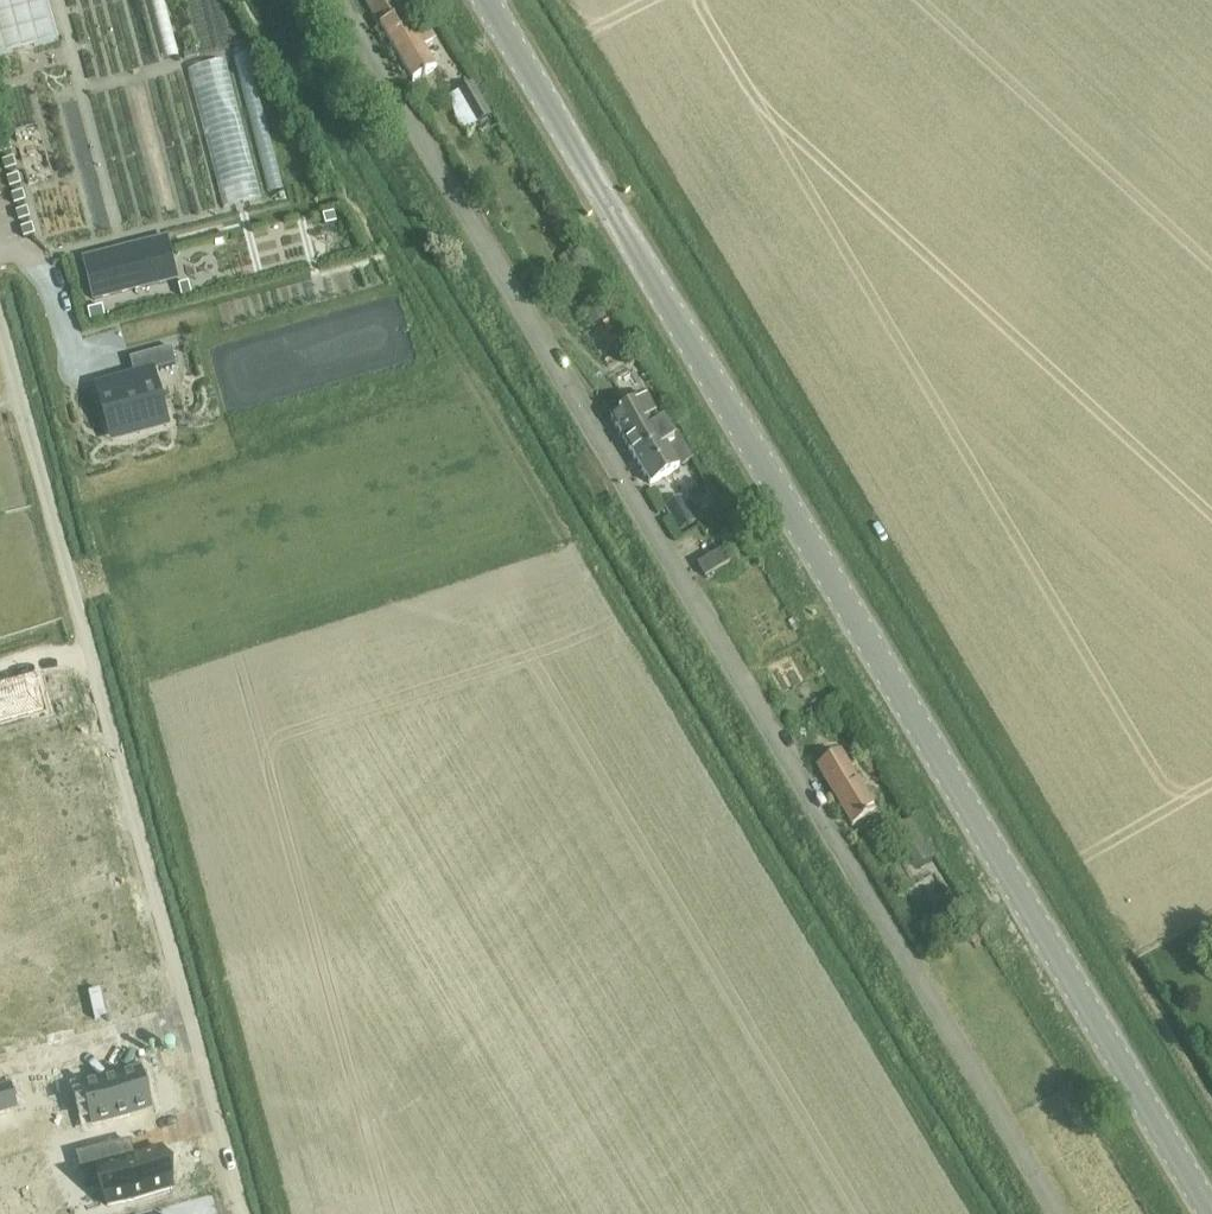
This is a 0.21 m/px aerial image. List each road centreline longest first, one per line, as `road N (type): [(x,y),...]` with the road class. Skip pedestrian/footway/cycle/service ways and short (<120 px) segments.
road 1 (tertiary): [(1210,1213),(484,0)]
road 2 (unclassified): [(1057,1213),(338,0)]
road 3 (residential): [(241,1213),(0,329)]

